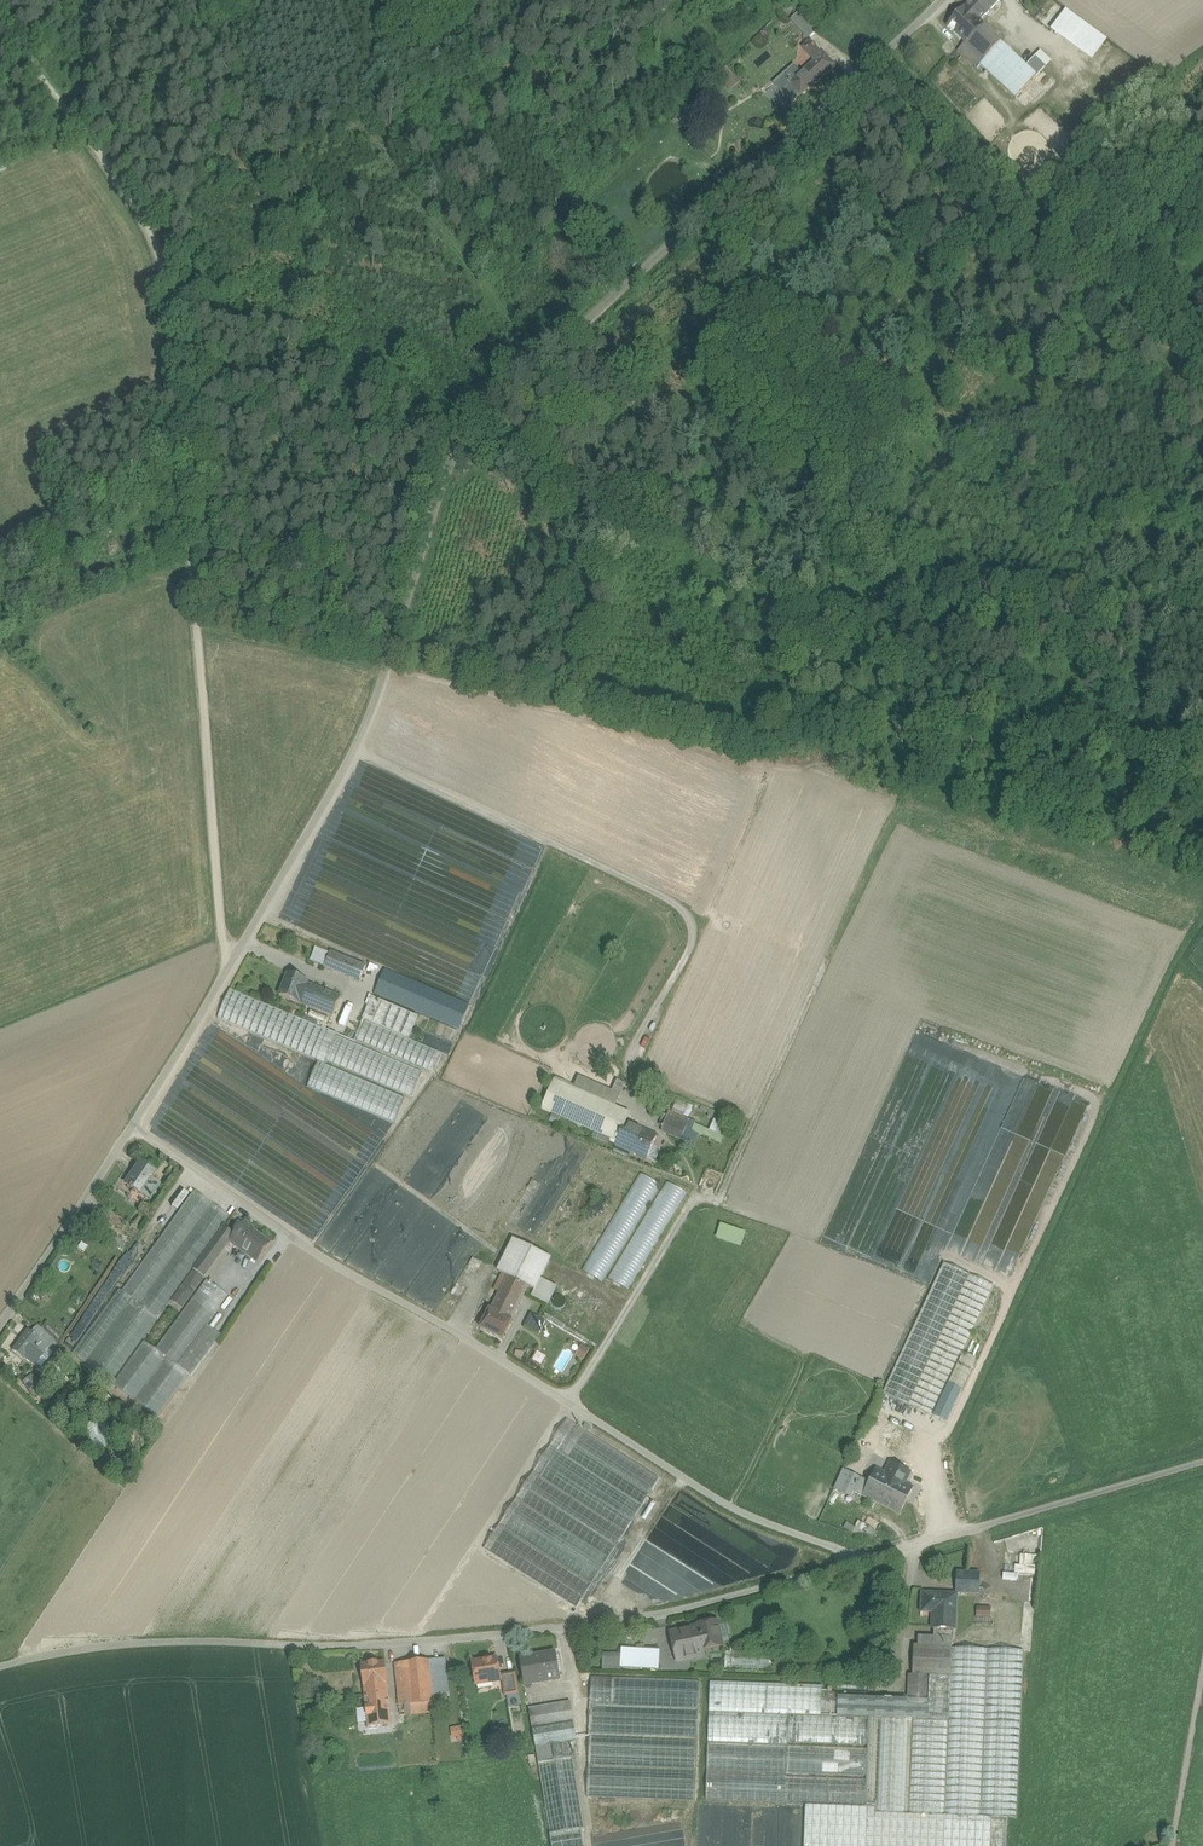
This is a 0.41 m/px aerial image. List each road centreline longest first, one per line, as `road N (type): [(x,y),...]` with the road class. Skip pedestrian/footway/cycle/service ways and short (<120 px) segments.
road 1 (unclassified): [(134,1125),(354,751),(451,472),(941,0)]
road 2 (track): [(225,973),(178,298),(159,237),(119,165),(0,23)]
road 3 (unclassified): [(0,1667),(111,1645),(333,1645),(551,1629),(668,1613),(863,1559)]
road 4 (unclassified): [(134,1125),(310,1250),(455,1331),(740,1513),(863,1559)]
road 5 (track): [(724,1202),(913,785)]
road 6 (unclassified): [(863,1559),(1202,1460)]
road 7 (track): [(178,298),(237,321),(401,416),(451,472)]
road 8 (track): [(556,372),(390,158)]
road 9 (unclassified): [(0,1327),(134,1125)]
road 10 (track): [(204,630),(386,668)]

